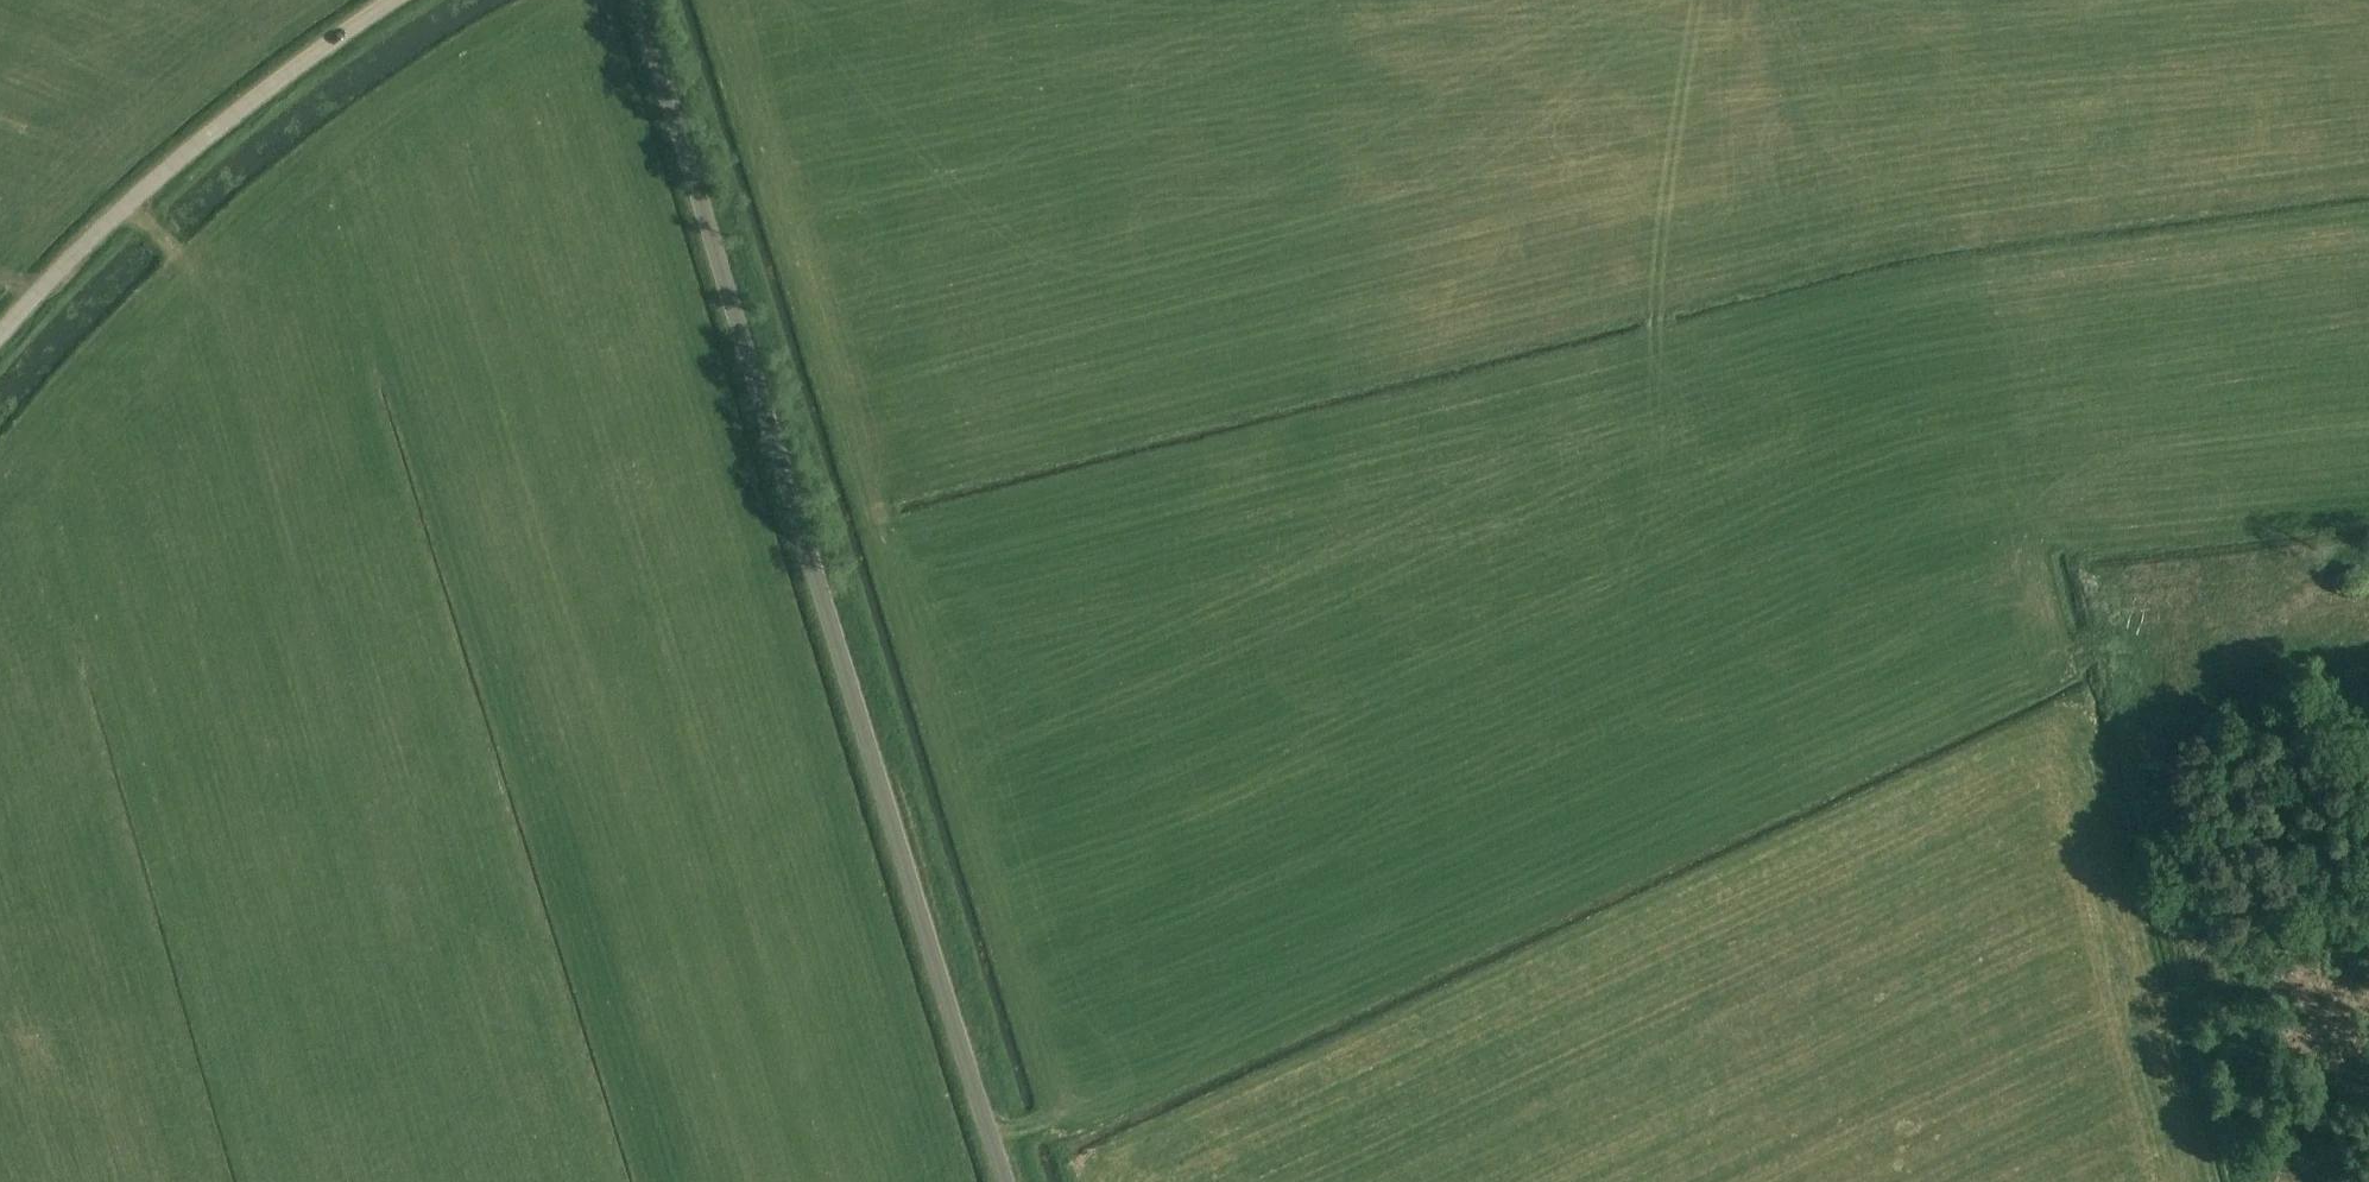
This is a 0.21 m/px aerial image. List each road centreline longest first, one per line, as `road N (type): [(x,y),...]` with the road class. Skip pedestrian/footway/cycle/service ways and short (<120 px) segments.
road 1 (unclassified): [(1013,1181),(836,666),(638,0)]
road 2 (unclassified): [(0,332),(124,203),(391,0)]

